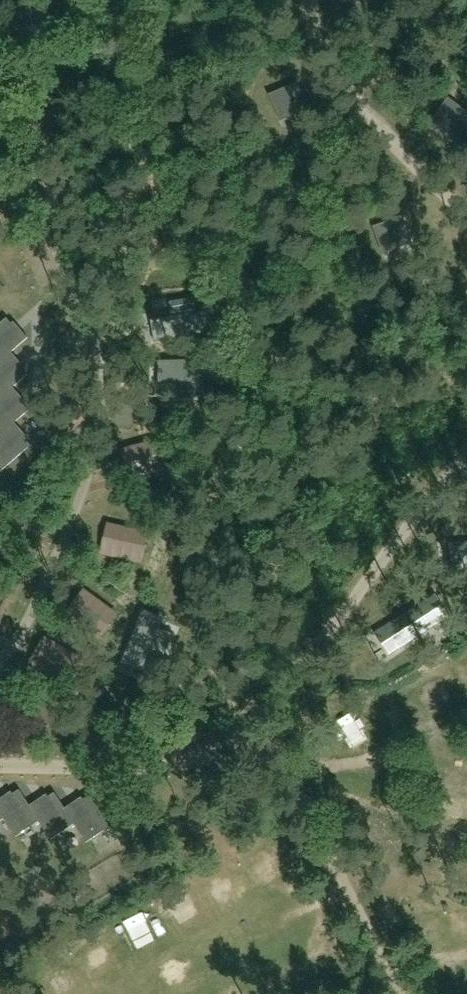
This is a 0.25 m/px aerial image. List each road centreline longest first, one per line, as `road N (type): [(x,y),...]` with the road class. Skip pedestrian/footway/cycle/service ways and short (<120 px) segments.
road 1 (track): [(254,734),(306,811),(401,993)]
road 2 (track): [(284,780),(432,728)]
road 3 (track): [(349,90),(466,50)]

